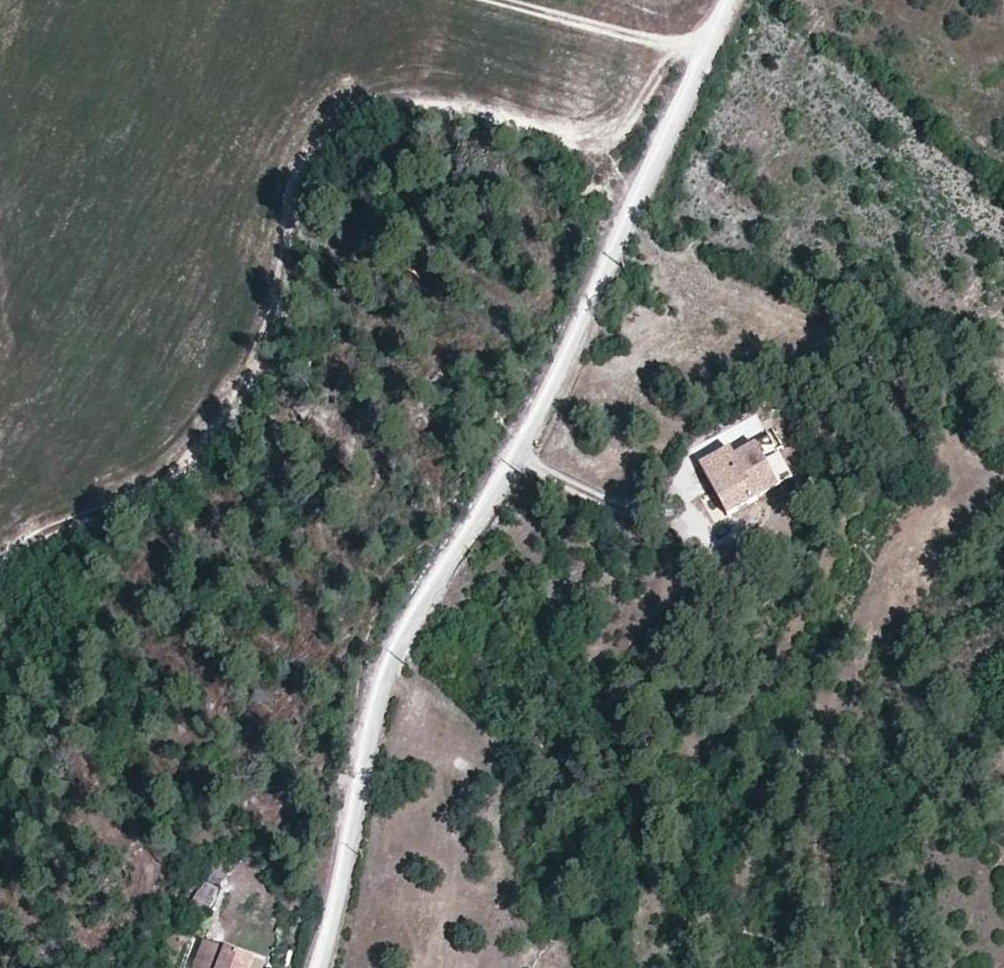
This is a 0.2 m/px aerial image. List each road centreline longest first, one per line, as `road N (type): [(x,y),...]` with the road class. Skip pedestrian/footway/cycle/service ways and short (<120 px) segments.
road 1 (residential): [(314,967),(383,667),(414,602),(514,450),(727,0)]
road 2 (track): [(503,469),(630,523),(672,508)]

